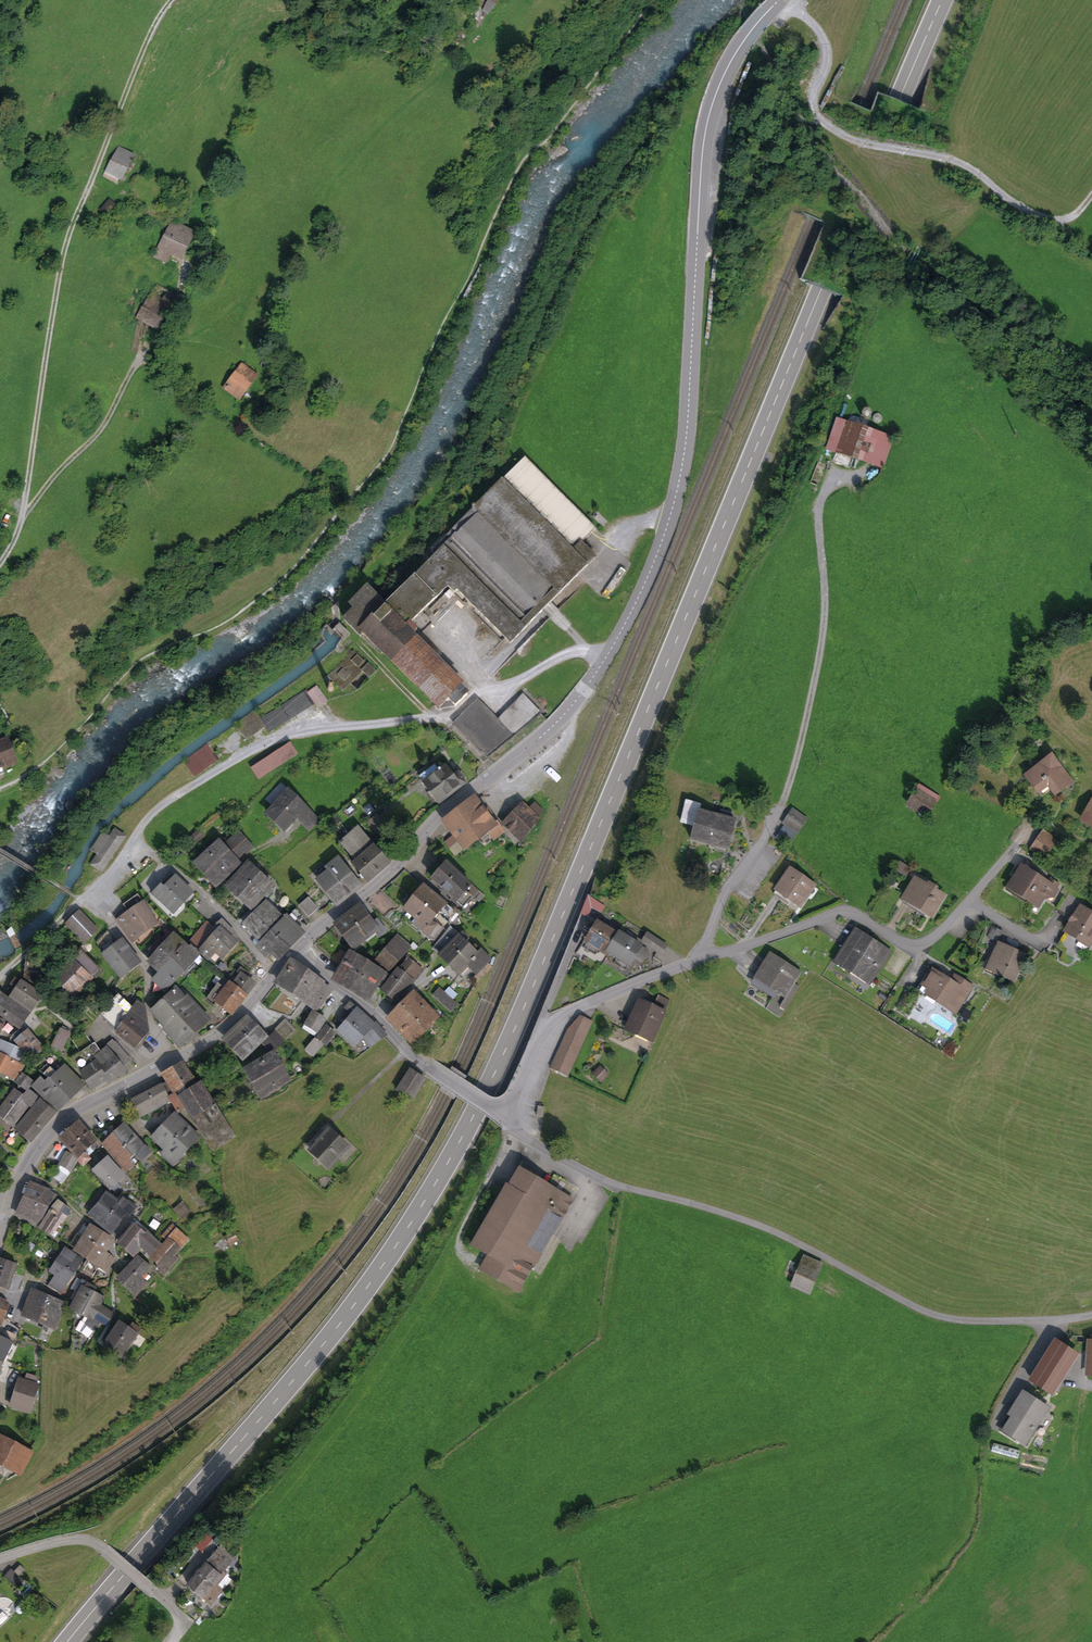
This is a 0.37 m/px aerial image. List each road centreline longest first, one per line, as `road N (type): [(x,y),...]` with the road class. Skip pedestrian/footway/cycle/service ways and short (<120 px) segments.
road 1 (primary): [(941,0),(468,1127),(410,1225),(322,1346),(66,1641)]
road 2 (residential): [(276,973),(222,911),(136,838),(144,822),(177,795),(285,737),(452,715),(559,658),(589,651),(605,659)]
road 3 (tertiary): [(605,659),(648,577),(679,481),(708,116),(743,41),(778,0)]
road 4 (unclassified): [(510,1115),(537,1146),(606,1182),(751,1222),(928,1312),(1013,1322),(1091,1315)]
road 5 (tertiary): [(293,952),(392,869),(445,809),(540,737),(605,659)]
road 6 (residential): [(968,899),(935,935),(913,945),(838,914),(701,960)]
road 7 (residential): [(293,952),(406,1051),(510,1115)]
road 8 (residential): [(701,960),(554,1018),(538,1036),(510,1115)]
road 9 (track): [(175,334),(132,366),(105,425),(60,467),(20,526)]
road 10 (residential): [(0,1559),(47,1544),(94,1541),(187,1623),(175,1637)]
road 11 (tertiary): [(23,1174),(61,1120),(179,1057)]
road 12 (residential): [(179,1057),(153,1030),(143,962),(83,901)]
road 13 (track): [(1053,1553),(1080,1501),(1076,1458),(1088,1432),(1086,1387)]
road 14 (residential): [(781,805),(725,895),(701,960)]
road 15 (residential): [(119,1260),(113,1238),(23,1174)]
road 16 (tertiary): [(179,1057),(232,1023),(276,973)]

